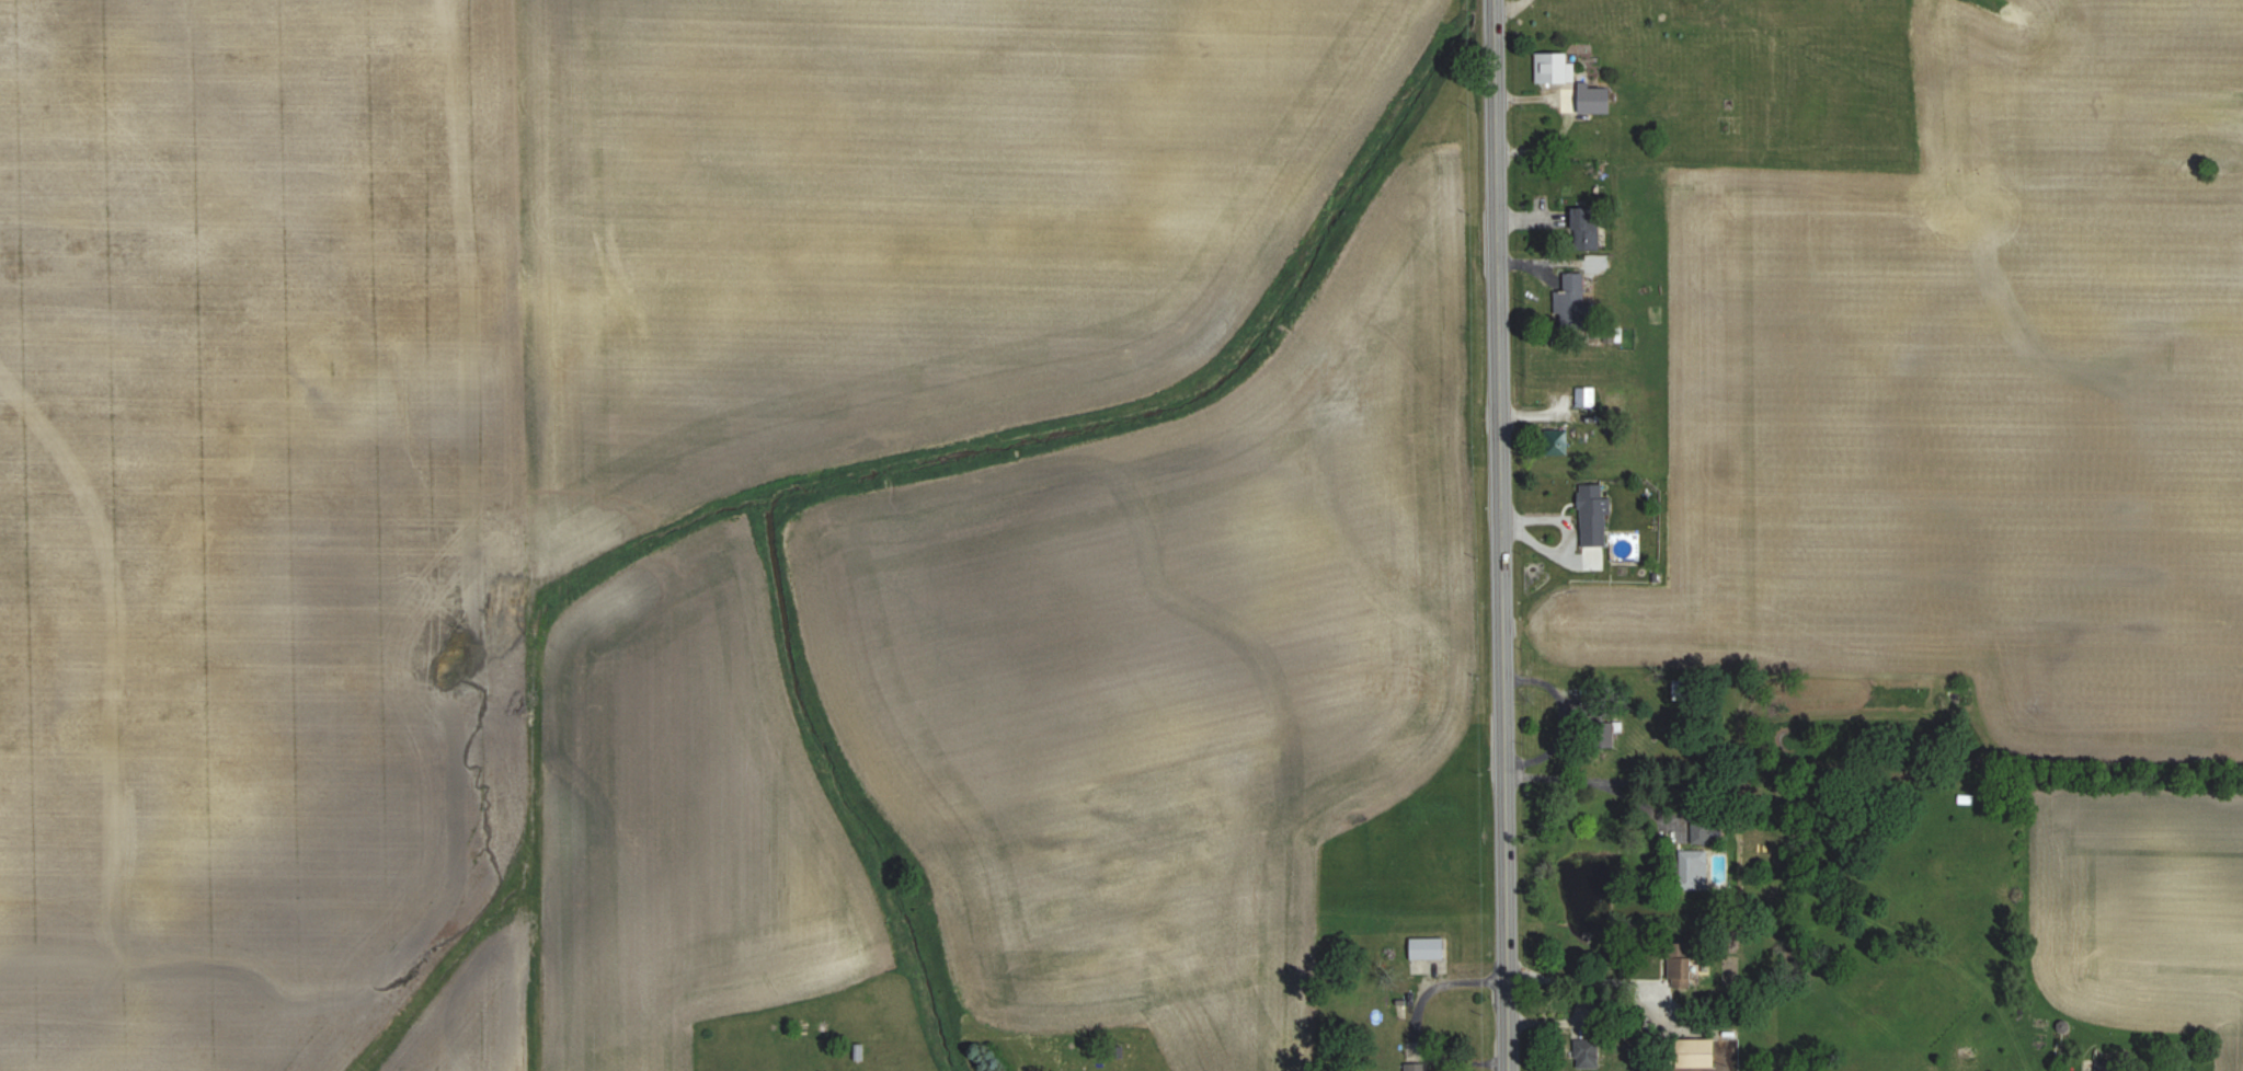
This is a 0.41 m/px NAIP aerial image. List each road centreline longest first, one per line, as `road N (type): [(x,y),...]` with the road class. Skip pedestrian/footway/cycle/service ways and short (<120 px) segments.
road 1 (primary): [(1502,1070),(1494,0)]

